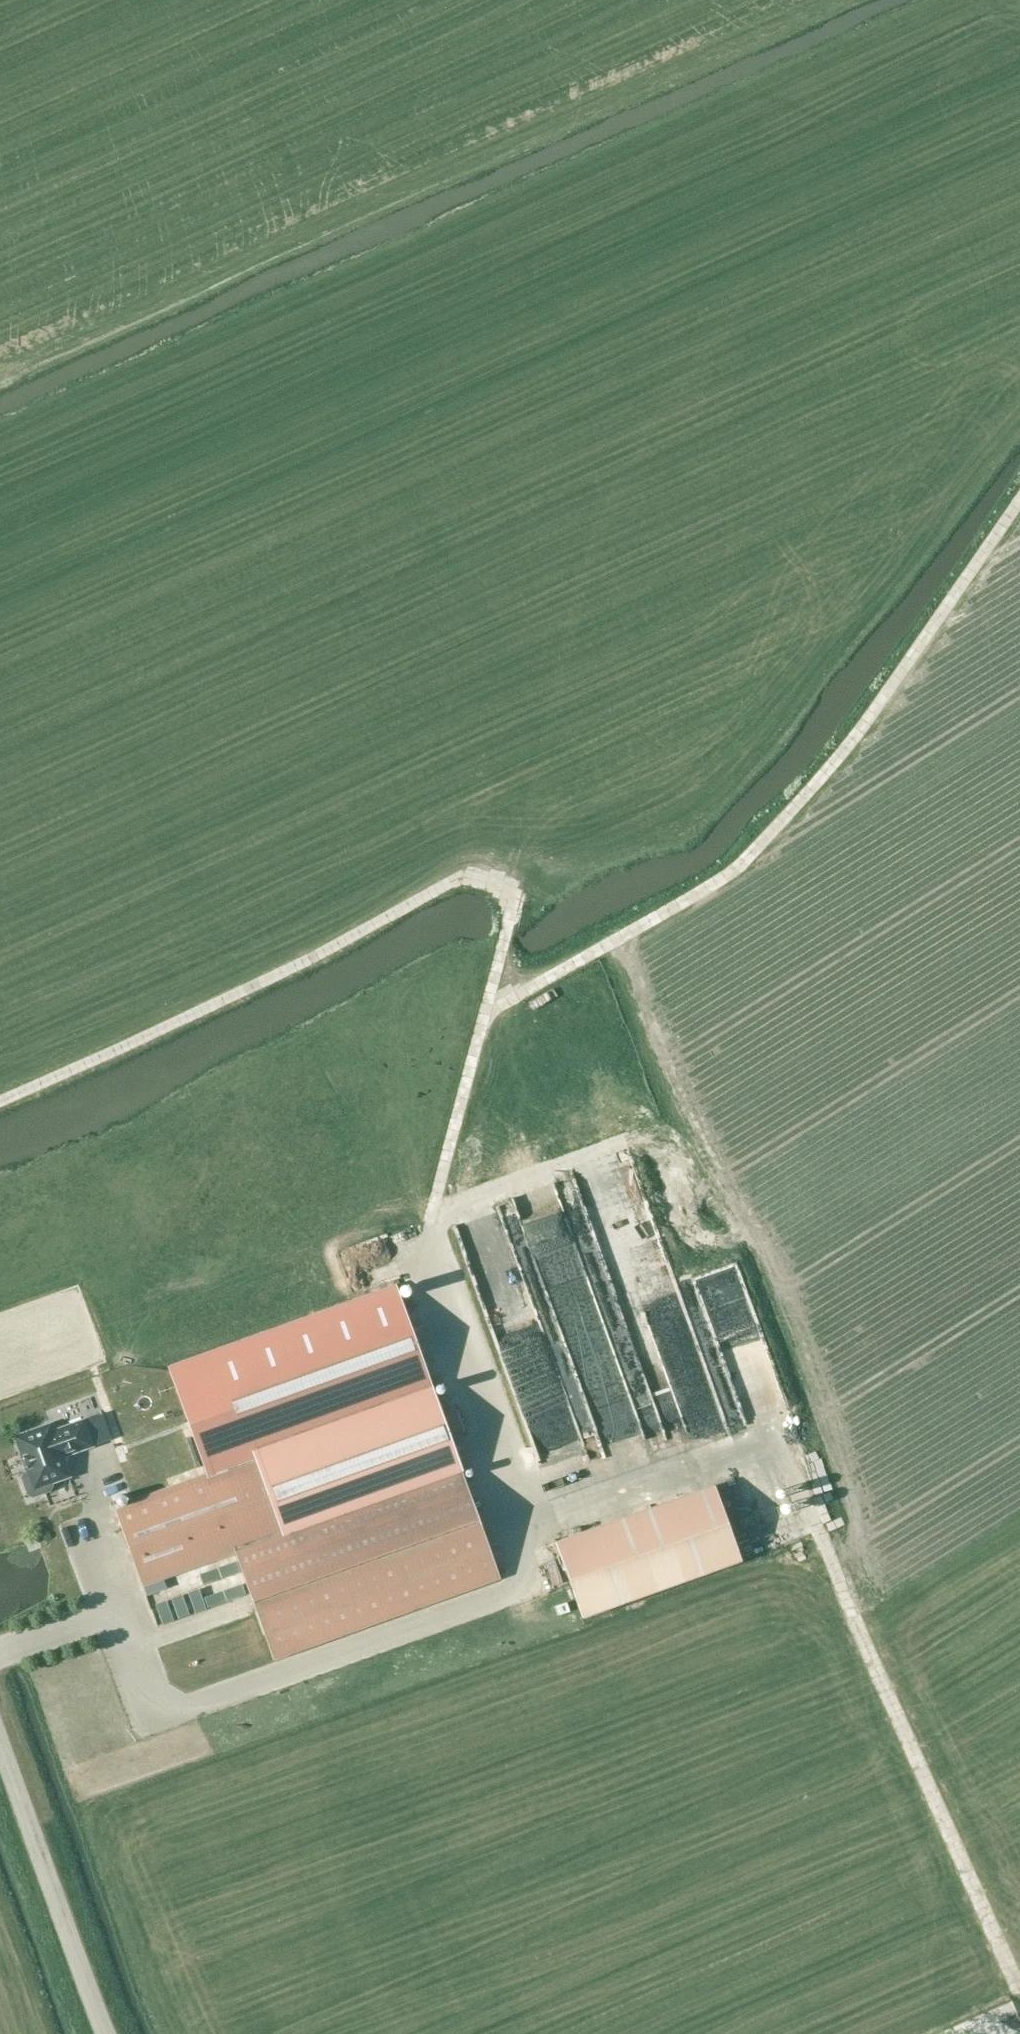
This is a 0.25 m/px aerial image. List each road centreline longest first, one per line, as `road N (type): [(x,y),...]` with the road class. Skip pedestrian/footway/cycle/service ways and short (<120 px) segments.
road 1 (unclassified): [(106,2033),(0,1745)]

